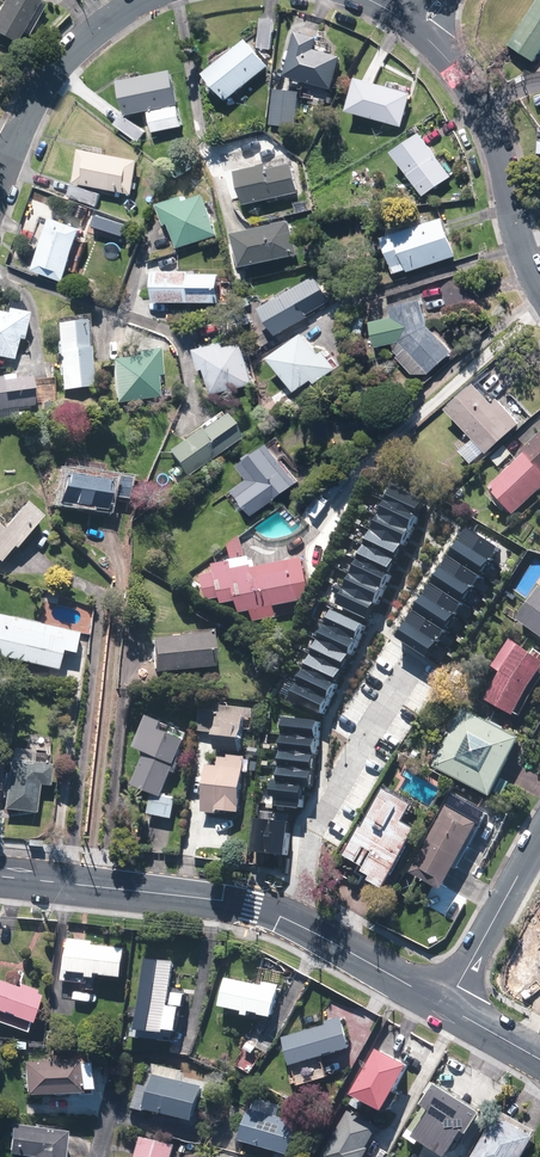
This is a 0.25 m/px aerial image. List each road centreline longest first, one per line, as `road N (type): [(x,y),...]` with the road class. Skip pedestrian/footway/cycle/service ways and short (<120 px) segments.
road 1 (secondary): [(0,876),(251,906),(307,926)]
road 2 (residential): [(307,926),(313,828),(420,652)]
road 3 (residential): [(424,28),(474,94),(539,292)]
road 4 (residential): [(0,170),(67,54),(149,0)]
road 5 (residential): [(445,1006),(539,841)]
road 6 (secondary): [(307,926),(445,1006)]

